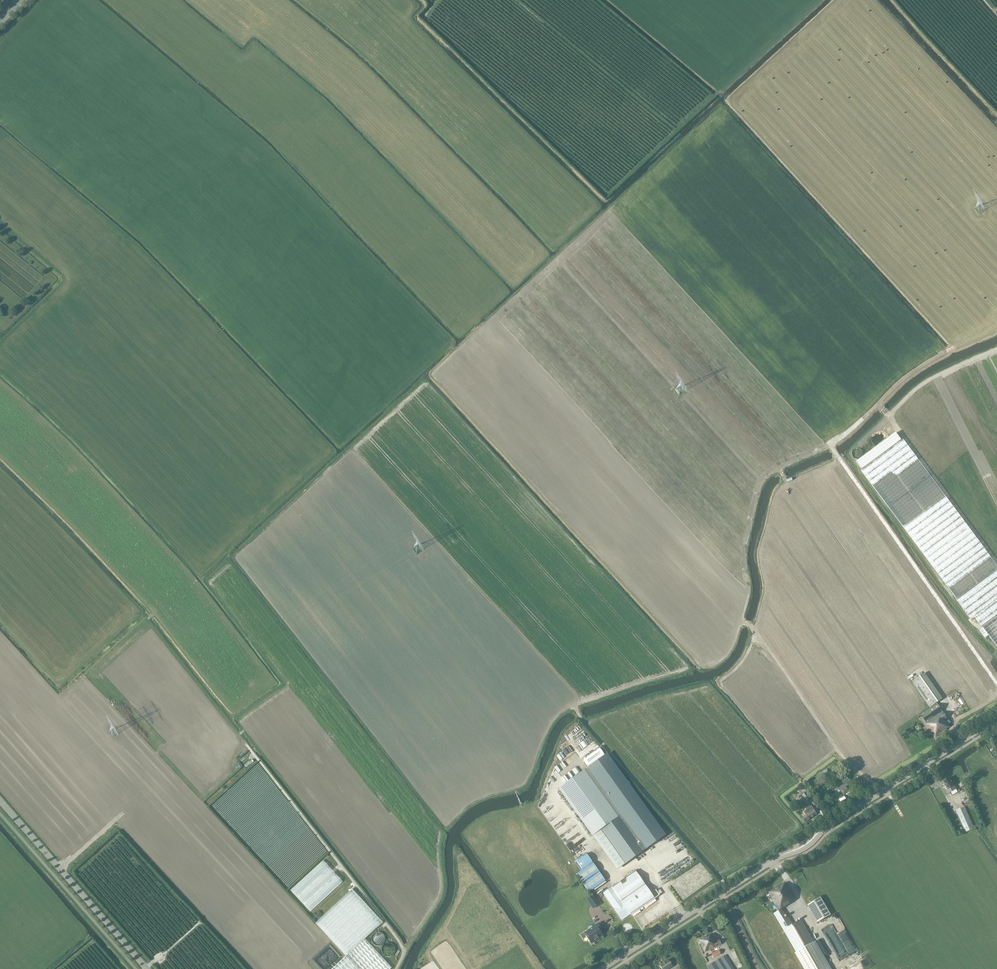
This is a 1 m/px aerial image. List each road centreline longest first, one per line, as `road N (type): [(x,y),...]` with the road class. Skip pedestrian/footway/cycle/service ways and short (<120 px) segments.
road 1 (tertiary): [(602,968),(996,718)]
road 2 (track): [(575,706),(729,889)]
road 3 (tertiary): [(146,968),(0,802)]
road 4 (track): [(754,628),(840,753),(885,790)]

